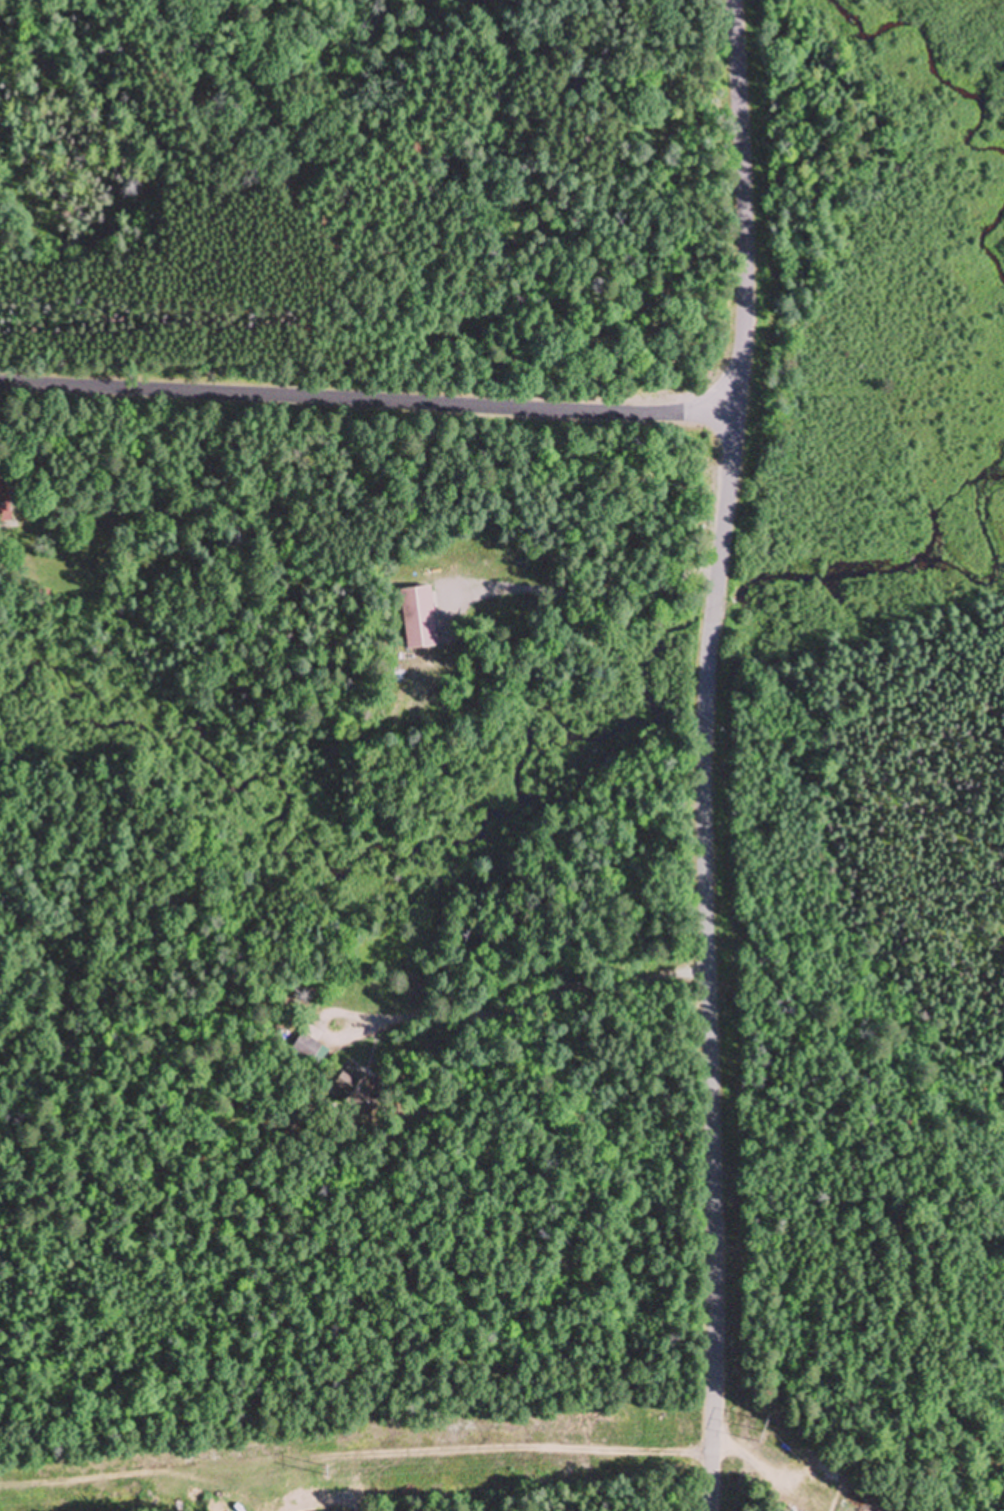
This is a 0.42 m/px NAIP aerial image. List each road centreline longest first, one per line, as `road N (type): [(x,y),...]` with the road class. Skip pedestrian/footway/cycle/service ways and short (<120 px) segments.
road 1 (residential): [(711,1510),(718,1332),(704,764),(739,416)]
road 2 (residential): [(739,416),(0,381)]
road 3 (residential): [(739,416),(746,318),(733,0)]

